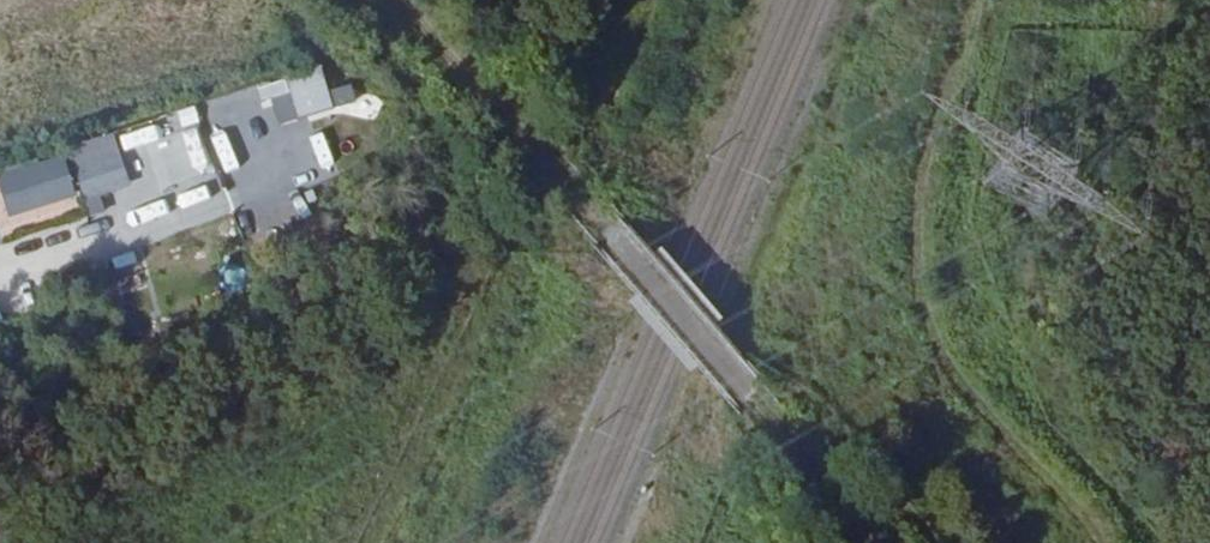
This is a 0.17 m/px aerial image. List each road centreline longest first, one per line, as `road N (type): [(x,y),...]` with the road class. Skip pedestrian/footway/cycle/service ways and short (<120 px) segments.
road 1 (track): [(1106,542),(959,386),(918,282),(918,202),(975,0)]
road 2 (track): [(747,396),(407,0)]
road 3 (track): [(747,396),(878,542)]

